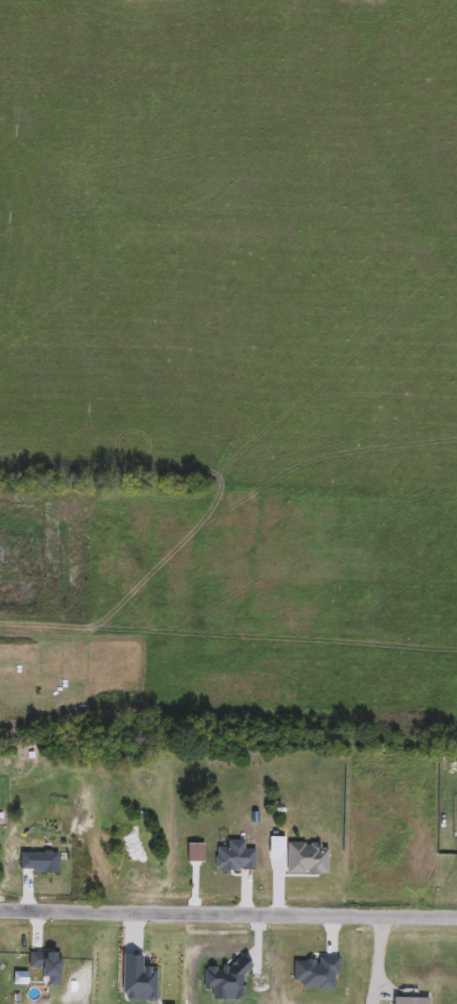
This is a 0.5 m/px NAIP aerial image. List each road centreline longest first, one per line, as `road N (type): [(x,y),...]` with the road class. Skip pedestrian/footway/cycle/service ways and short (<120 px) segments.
road 1 (residential): [(0,907),(456,915)]

